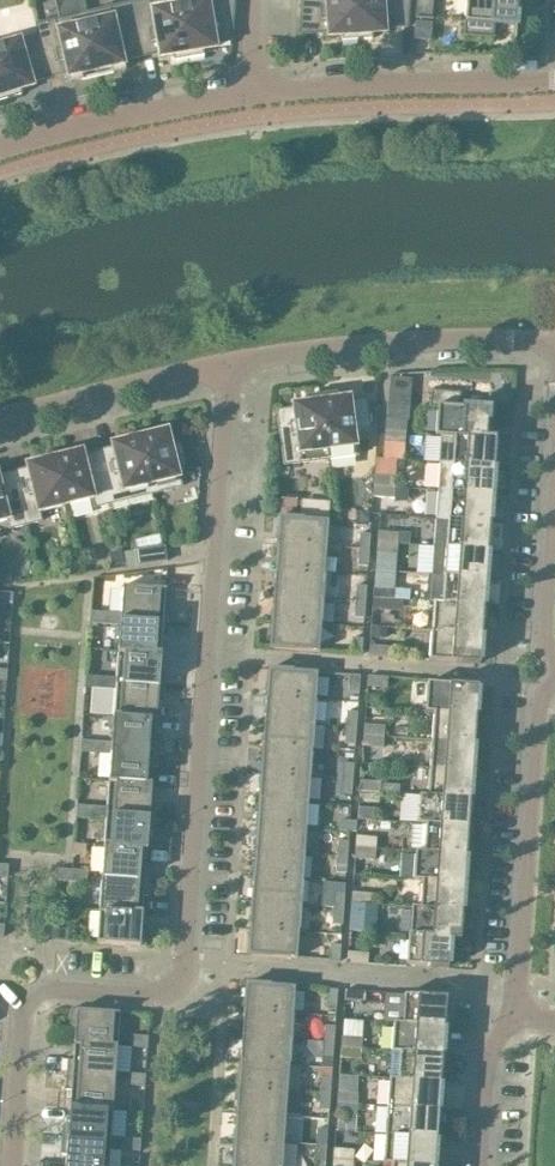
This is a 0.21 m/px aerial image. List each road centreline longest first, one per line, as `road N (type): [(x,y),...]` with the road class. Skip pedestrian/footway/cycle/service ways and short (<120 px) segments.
road 1 (residential): [(21,1001),(54,987),(157,992),(177,984),(187,968),(226,362)]
road 2 (residential): [(513,1017),(537,701),(554,669)]
road 3 (residential): [(226,362),(385,338),(554,342)]
road 4 (residential): [(254,91),(554,79)]
road 5 (residential): [(0,147),(254,91)]
road 6 (residential): [(0,417),(226,362)]
road 7 (residential): [(554,666),(541,636),(554,443)]
road 8 (residential): [(10,1165),(21,1001)]
road 9 (residential): [(482,1165),(490,1055),(513,1017)]

